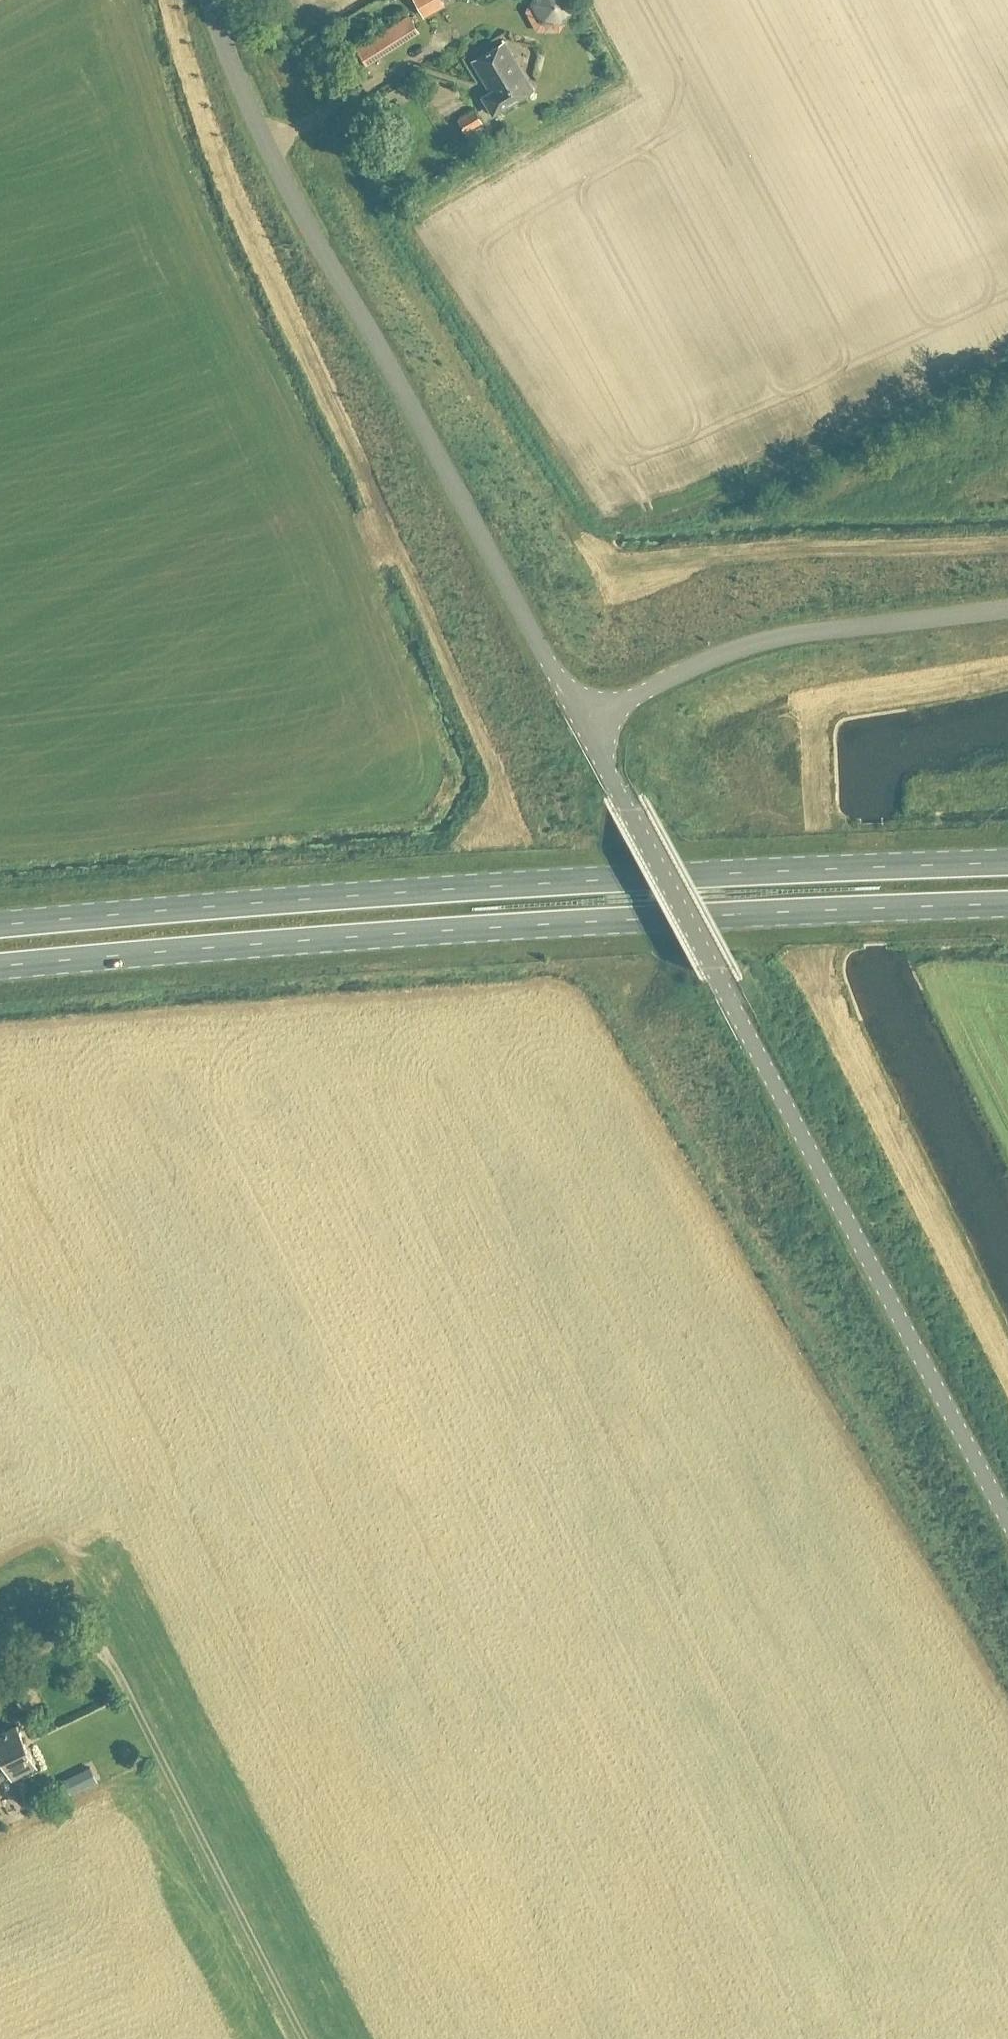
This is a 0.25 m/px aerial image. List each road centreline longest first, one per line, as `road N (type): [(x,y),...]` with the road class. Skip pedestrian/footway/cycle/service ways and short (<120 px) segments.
road 1 (primary): [(1007,863),(642,877),(0,925)]
road 2 (primary): [(0,966),(454,930),(1007,904)]
road 3 (unclassified): [(583,725),(1007,1520)]
road 4 (unclassified): [(208,0),(266,149),(583,725)]
road 5 (track): [(305,2038),(121,1679),(91,1649),(52,1646)]
road 6 (unclassified): [(583,725),(767,640),(1007,611)]

